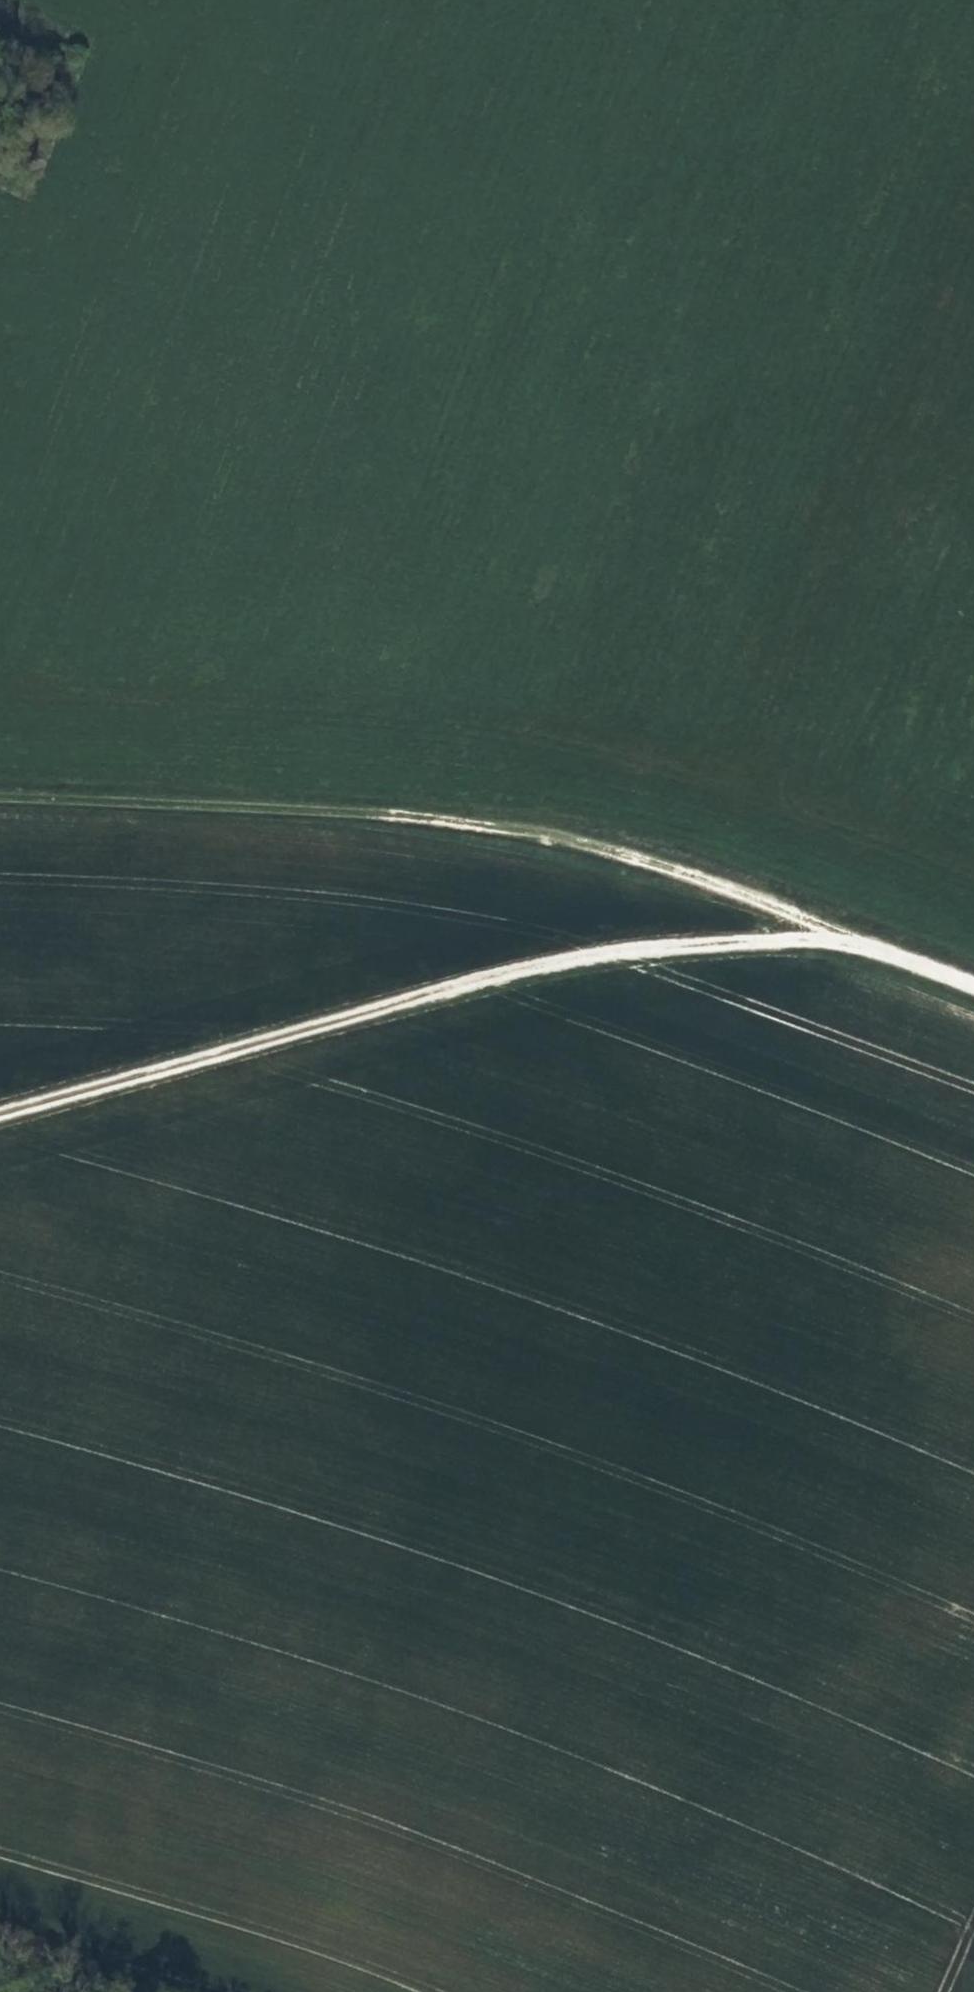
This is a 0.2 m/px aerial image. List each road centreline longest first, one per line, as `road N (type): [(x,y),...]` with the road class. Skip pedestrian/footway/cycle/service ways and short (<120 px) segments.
road 1 (track): [(0,1112),(536,965),(847,938)]
road 2 (track): [(0,797),(391,813),(512,830),(674,868),(847,938)]
road 3 (track): [(847,938),(973,985)]

